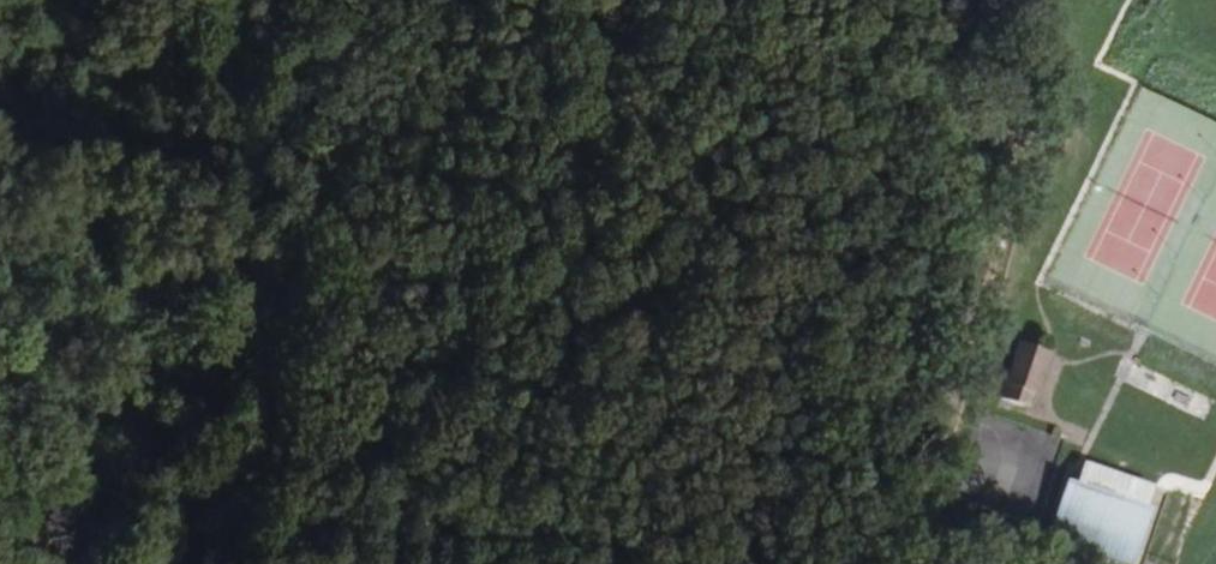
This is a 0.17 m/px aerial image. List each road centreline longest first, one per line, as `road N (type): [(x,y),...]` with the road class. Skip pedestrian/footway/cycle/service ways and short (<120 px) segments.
road 1 (track): [(211,0),(236,207),(235,360),(212,531),(197,563)]

